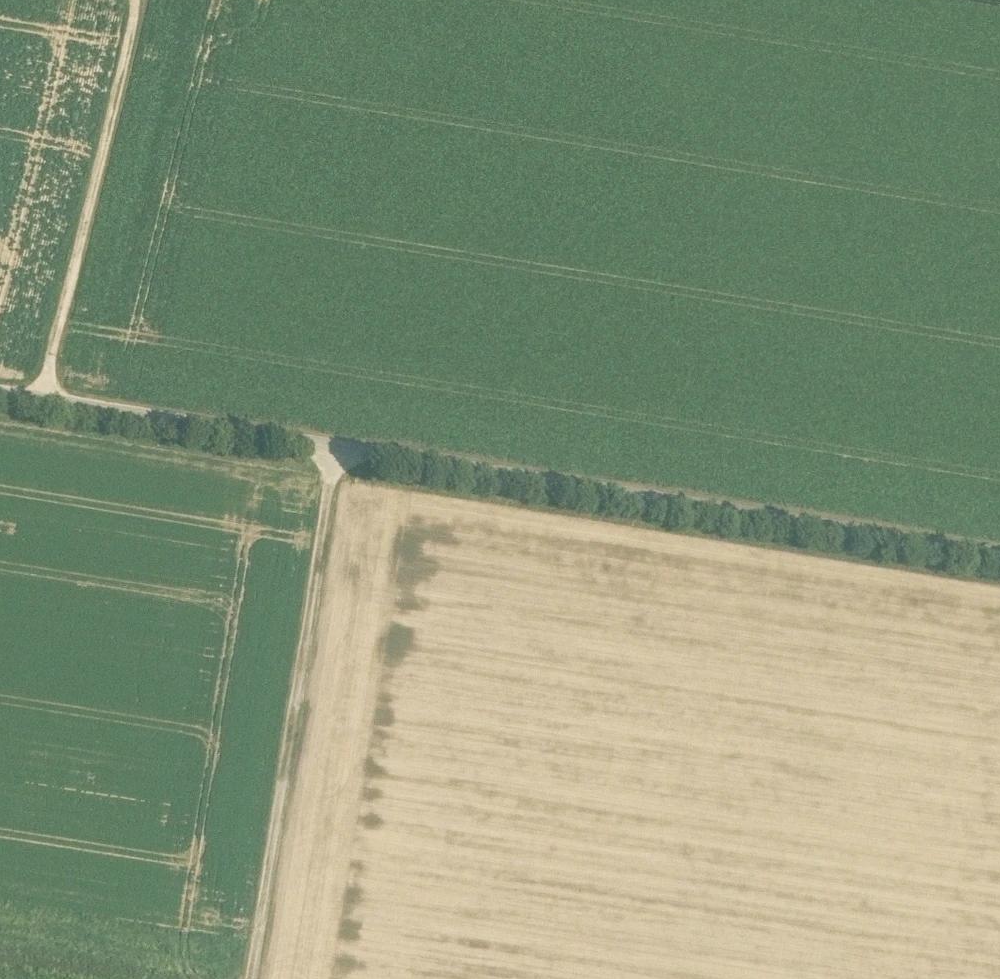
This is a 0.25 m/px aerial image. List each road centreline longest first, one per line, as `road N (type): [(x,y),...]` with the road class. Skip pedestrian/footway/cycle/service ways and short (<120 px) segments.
road 1 (residential): [(999,561),(0,398)]
road 2 (track): [(339,453),(255,978)]
road 3 (track): [(141,0),(46,405)]

